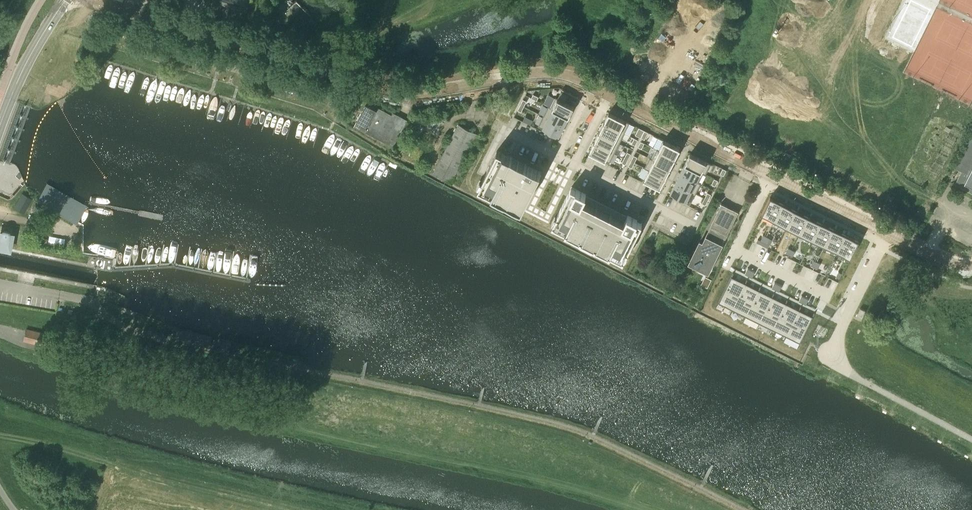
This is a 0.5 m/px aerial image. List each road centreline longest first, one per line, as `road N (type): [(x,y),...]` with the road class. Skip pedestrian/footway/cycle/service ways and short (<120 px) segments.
road 1 (tertiary): [(594,88),(545,72),(397,90),(109,0)]
road 2 (tertiary): [(771,176),(607,94)]
road 3 (residential): [(870,386),(843,370),(839,345),(888,234)]
road 4 (secondary): [(0,125),(65,0)]
road 5 (residential): [(572,165),(693,225)]
road 6 (residential): [(572,165),(546,217),(532,210),(558,158)]
road 7 (tertiary): [(888,234),(771,176)]

